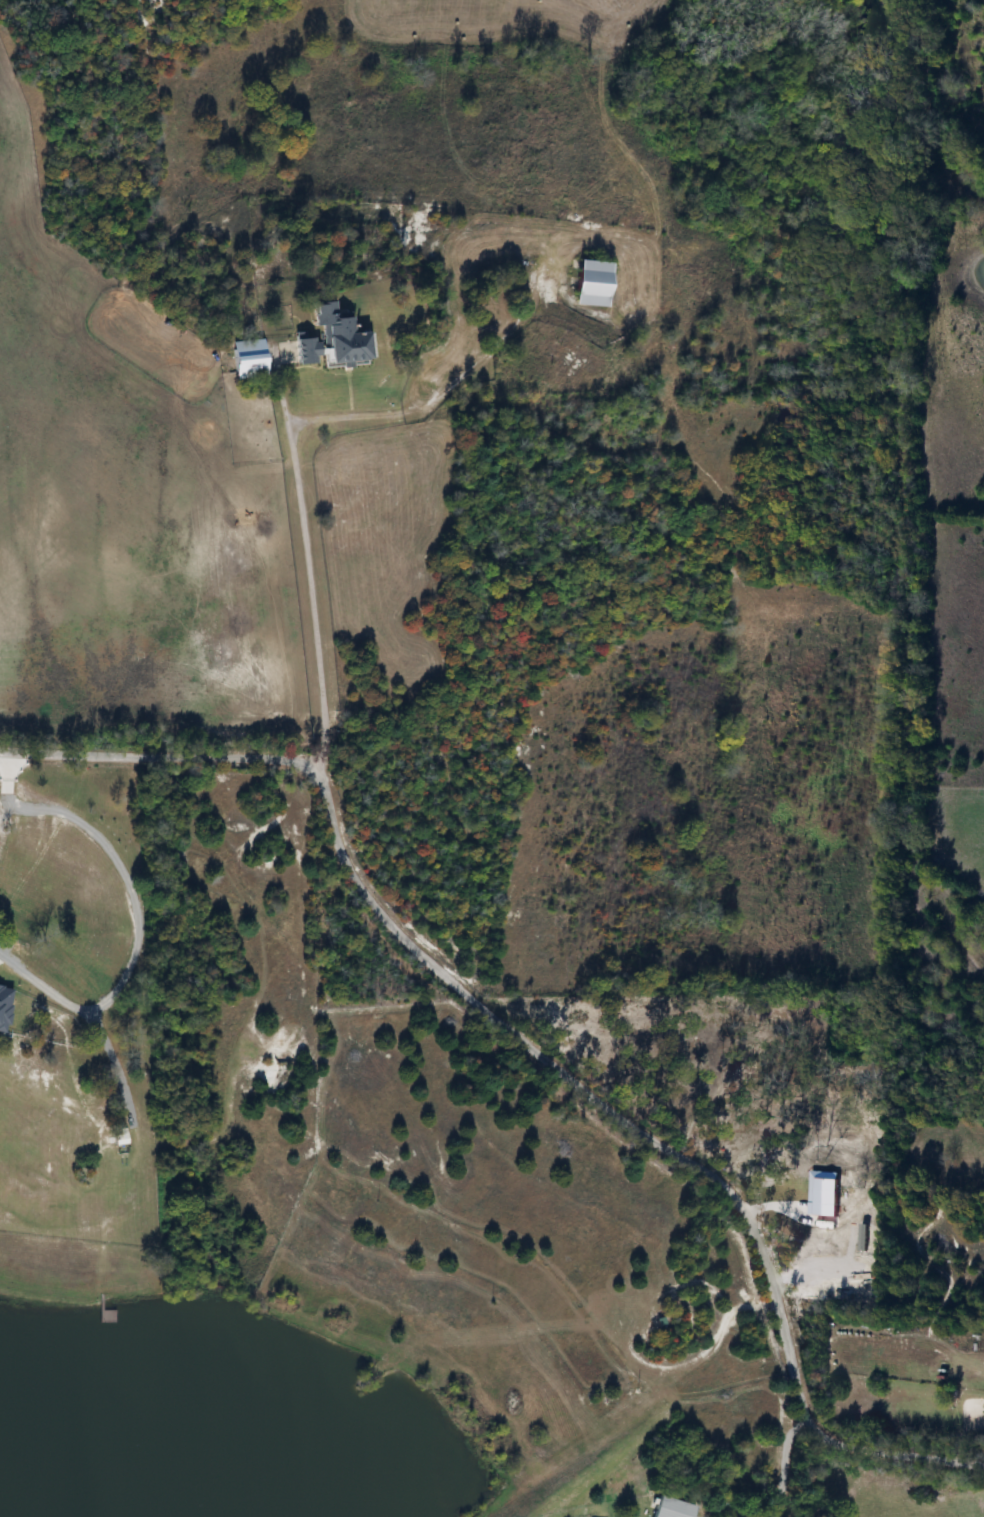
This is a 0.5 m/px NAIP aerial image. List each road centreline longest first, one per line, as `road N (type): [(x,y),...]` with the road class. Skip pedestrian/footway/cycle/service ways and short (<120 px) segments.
road 1 (residential): [(983,1466),(821,1437),(805,1419),(775,1291),(741,1202),(569,1077),(387,924),(350,874),(325,787),(303,764),(0,752)]

